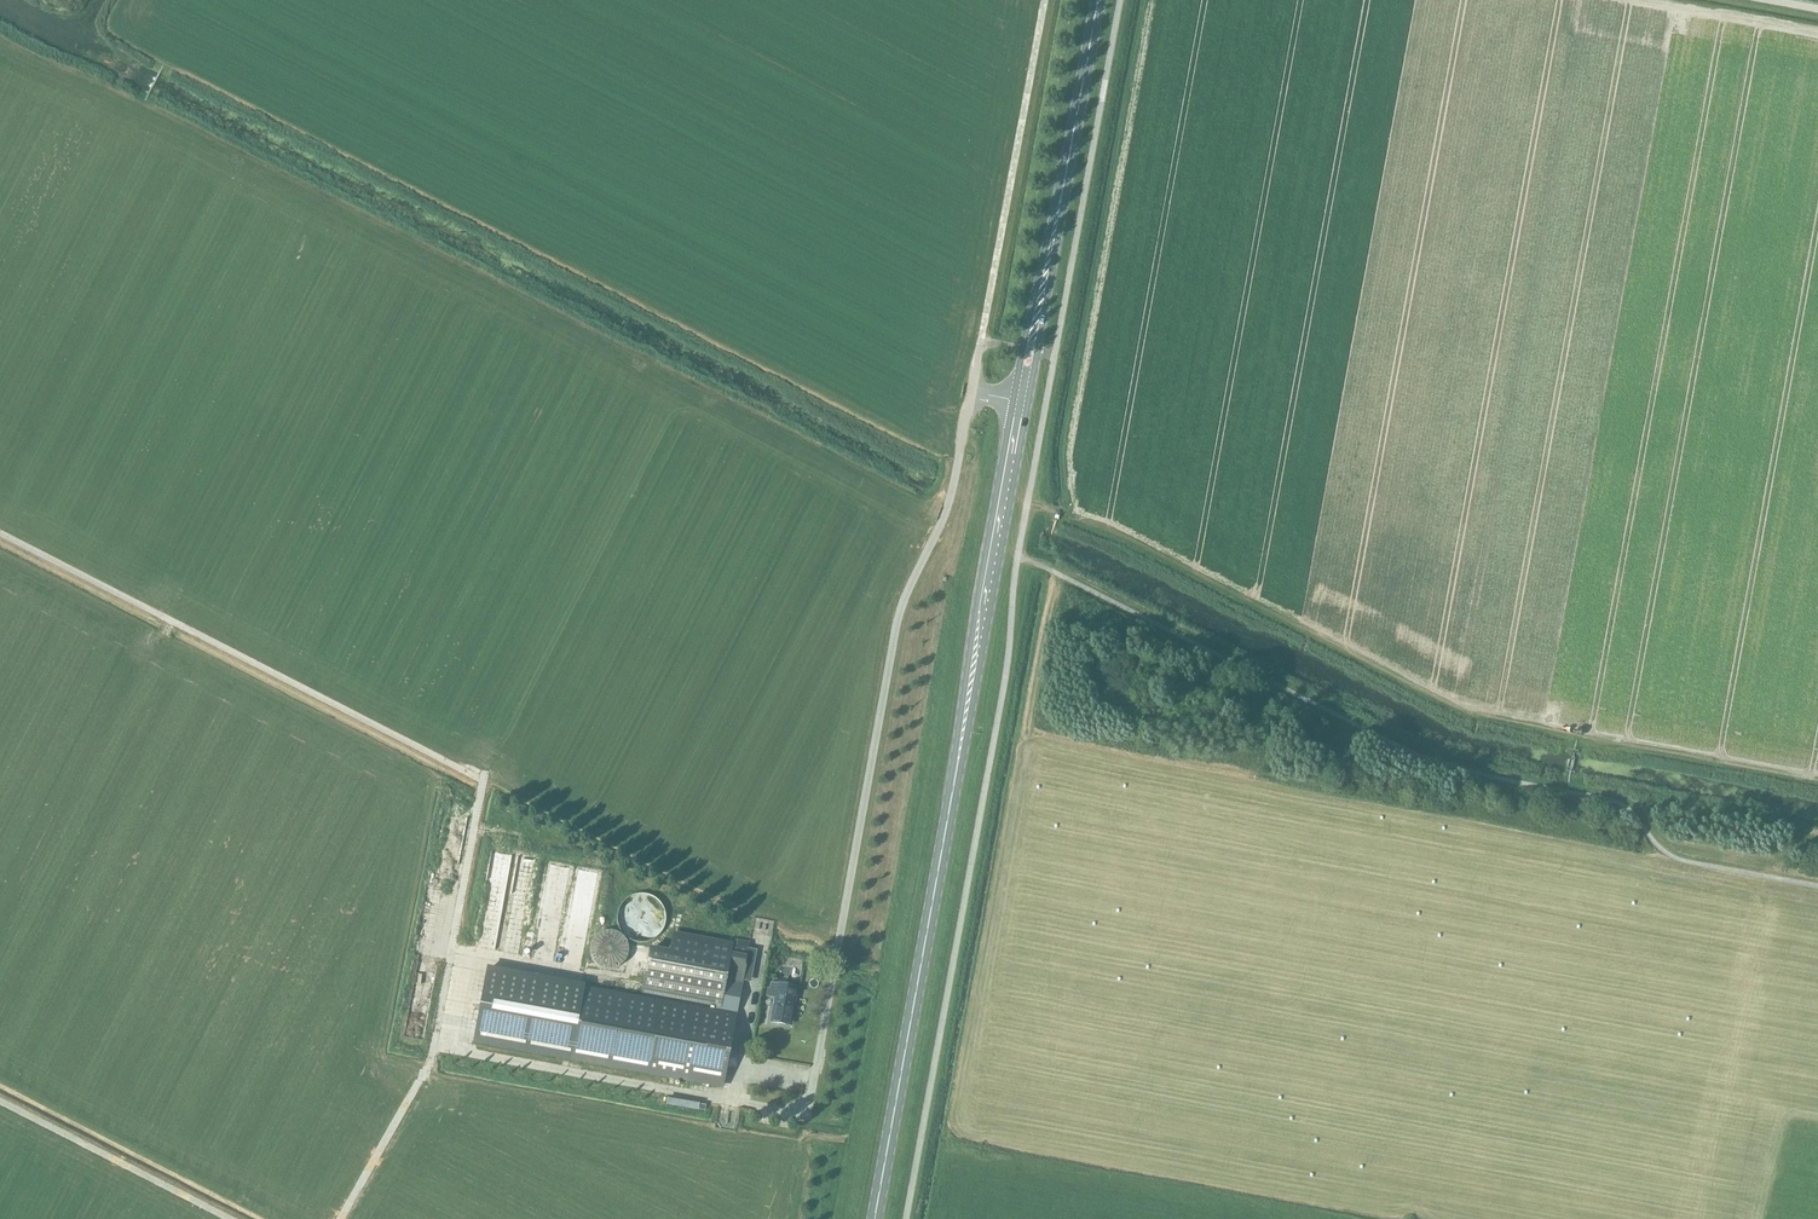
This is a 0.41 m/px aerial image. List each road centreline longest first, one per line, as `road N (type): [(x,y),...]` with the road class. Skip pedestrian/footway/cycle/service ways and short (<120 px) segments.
road 1 (track): [(0,535),(767,917)]
road 2 (track): [(483,778),(427,1071),(342,1218)]
road 3 (primary): [(877,1218),(953,807)]
road 4 (primary): [(953,807),(1028,406)]
road 5 (primary): [(1013,404),(962,695),(953,807)]
road 6 (unclassified): [(972,397),(1046,0)]
road 7 (unclassified): [(972,397),(951,495),(897,627),(868,785)]
road 8 (primary): [(1072,143),(1013,404)]
road 9 (primary): [(1028,406),(1072,143)]
road 10 (track): [(231,1218),(0,1101)]
road 11 (primary): [(1072,143),(1098,0)]

